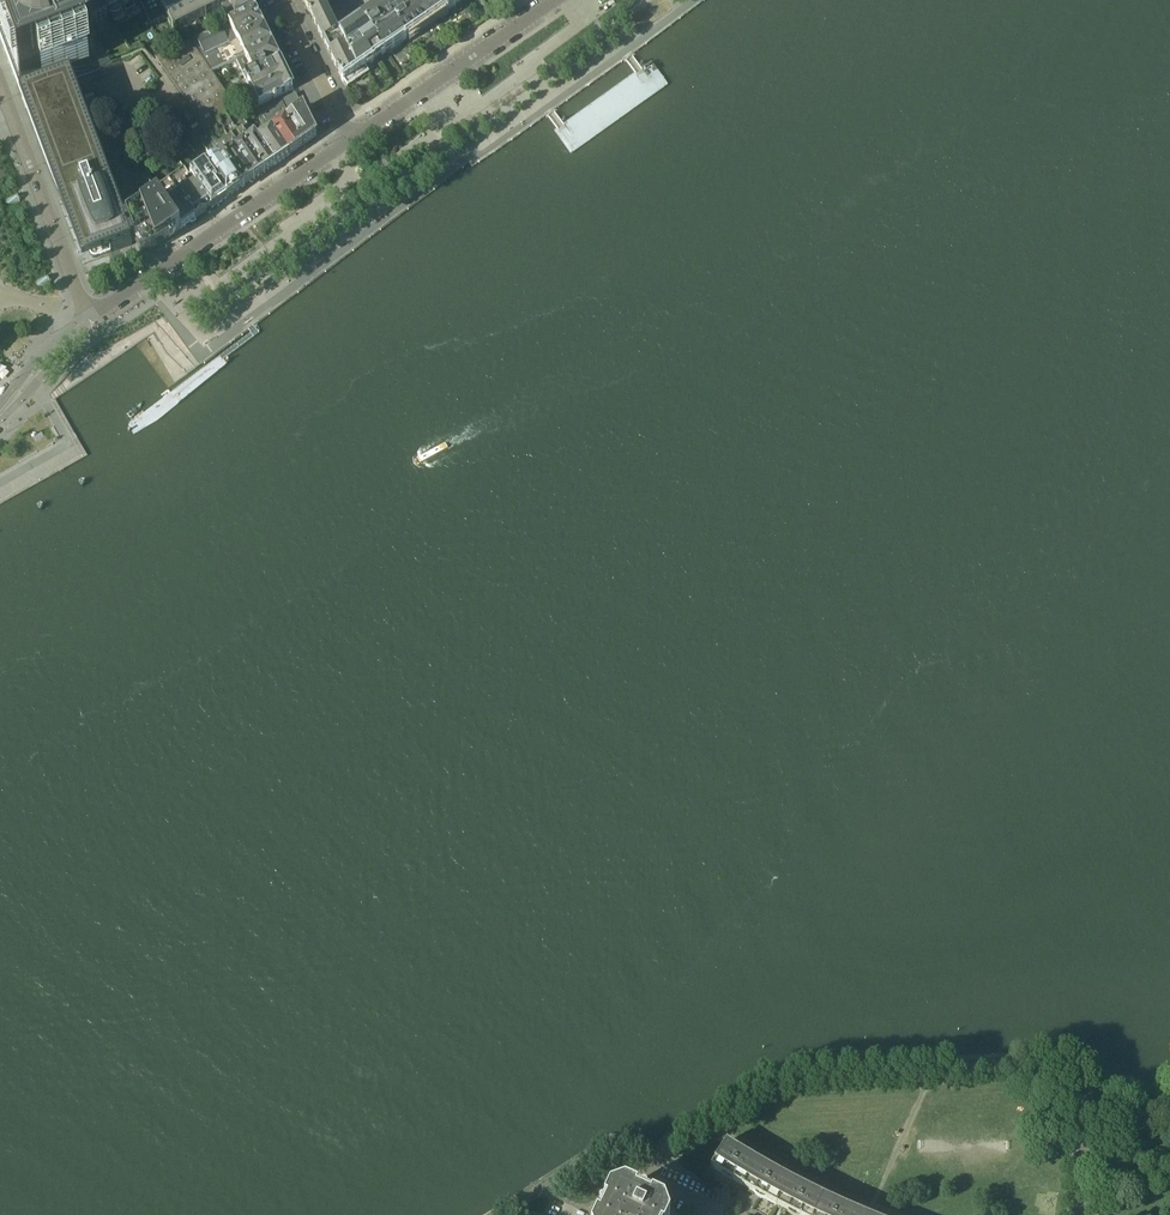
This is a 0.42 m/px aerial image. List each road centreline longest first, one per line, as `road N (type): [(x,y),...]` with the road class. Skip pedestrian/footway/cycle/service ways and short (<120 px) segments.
road 1 (tertiary): [(86,318),(350,140)]
road 2 (residential): [(0,86),(86,318)]
road 3 (tertiary): [(350,140),(552,0)]
road 4 (residential): [(350,140),(281,0)]
road 5 (tertiary): [(86,318),(0,413)]

